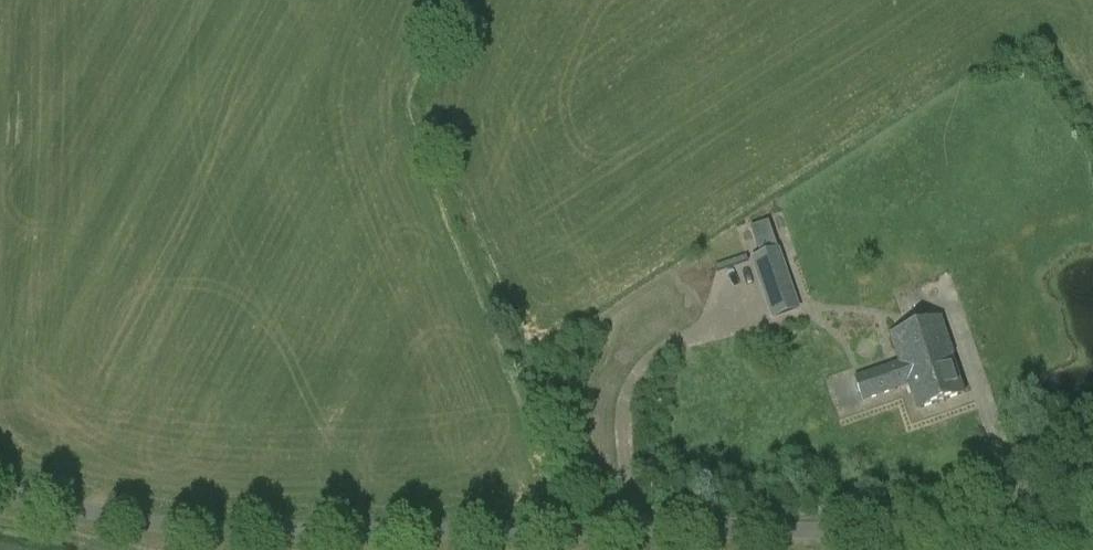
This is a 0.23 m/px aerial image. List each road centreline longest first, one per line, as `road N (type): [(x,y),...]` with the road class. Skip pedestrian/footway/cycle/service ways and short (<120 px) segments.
road 1 (unclassified): [(0,486),(54,504),(210,530),(850,530),(913,524),(1092,460)]

